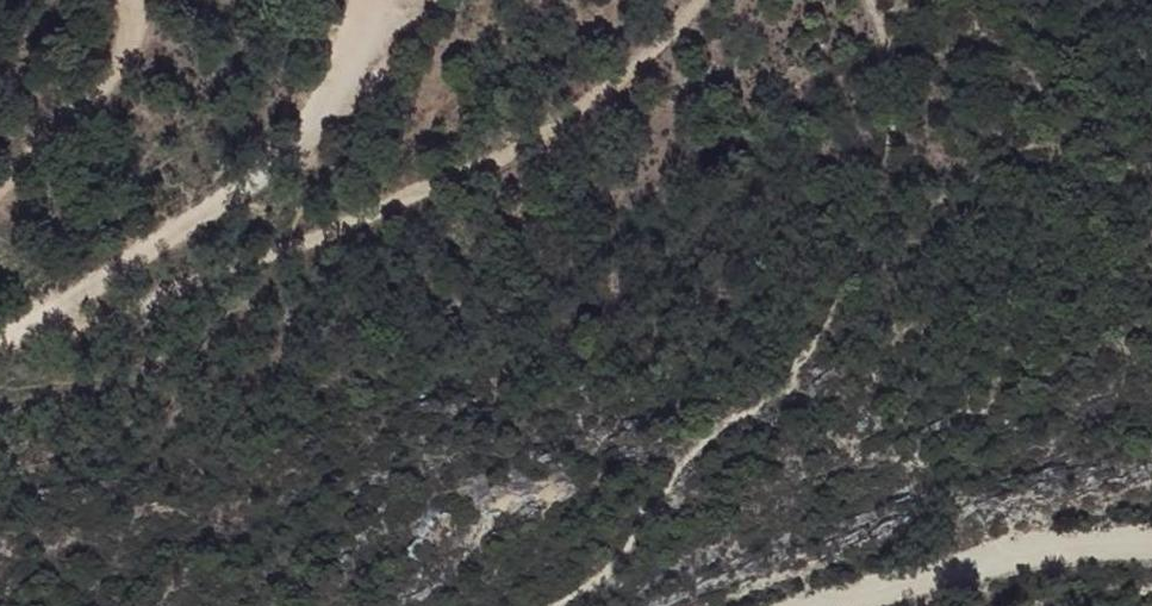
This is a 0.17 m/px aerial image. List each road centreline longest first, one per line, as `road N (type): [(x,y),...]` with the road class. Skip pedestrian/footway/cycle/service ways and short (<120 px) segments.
road 1 (track): [(31,329),(127,314),(514,154),(663,43),(698,0)]
road 2 (track): [(31,329),(129,270),(274,145),(364,35),(363,0)]
road 3 (track): [(867,605),(1151,576)]
road 4 (track): [(128,0),(126,73),(0,187)]

